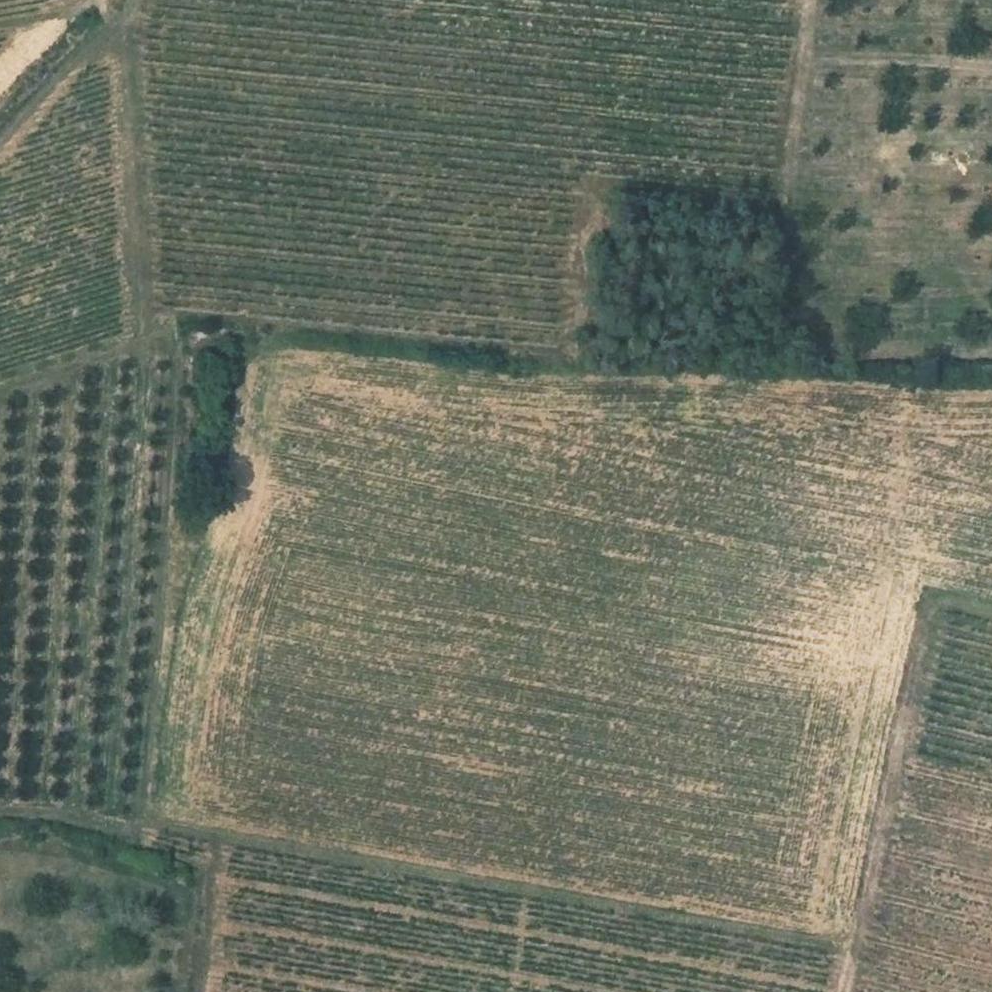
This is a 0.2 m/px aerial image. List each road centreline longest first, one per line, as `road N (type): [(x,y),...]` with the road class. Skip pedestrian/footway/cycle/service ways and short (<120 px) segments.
road 1 (track): [(848,991),(902,761)]
road 2 (track): [(0,139),(128,15)]

